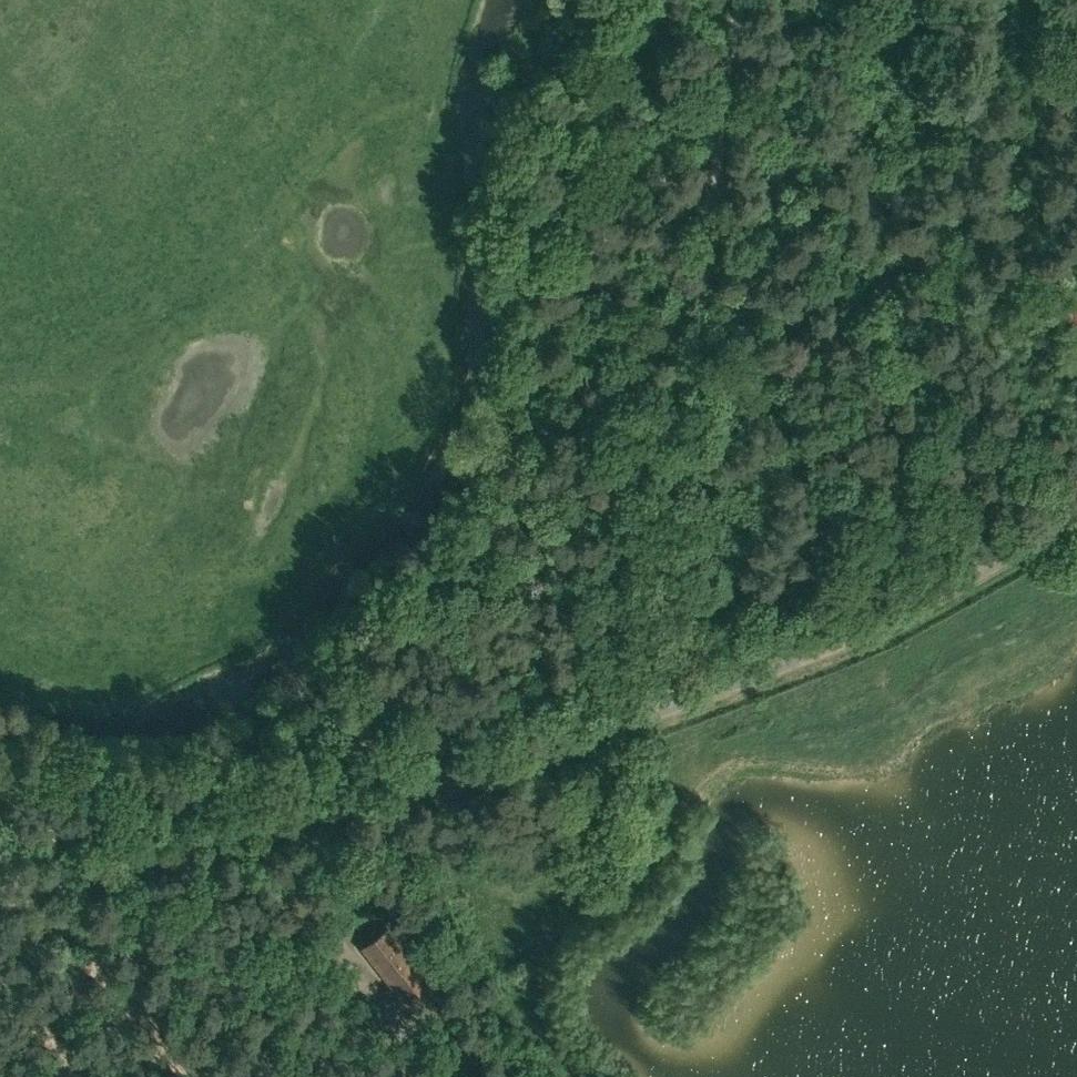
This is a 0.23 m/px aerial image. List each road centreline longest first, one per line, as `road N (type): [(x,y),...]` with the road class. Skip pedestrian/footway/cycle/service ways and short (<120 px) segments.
road 1 (unclassified): [(0,899),(672,709),(842,642),(1076,510)]
road 2 (track): [(735,0),(718,84),(712,241),(702,284),(656,346),(642,382),(671,632),(672,709)]

